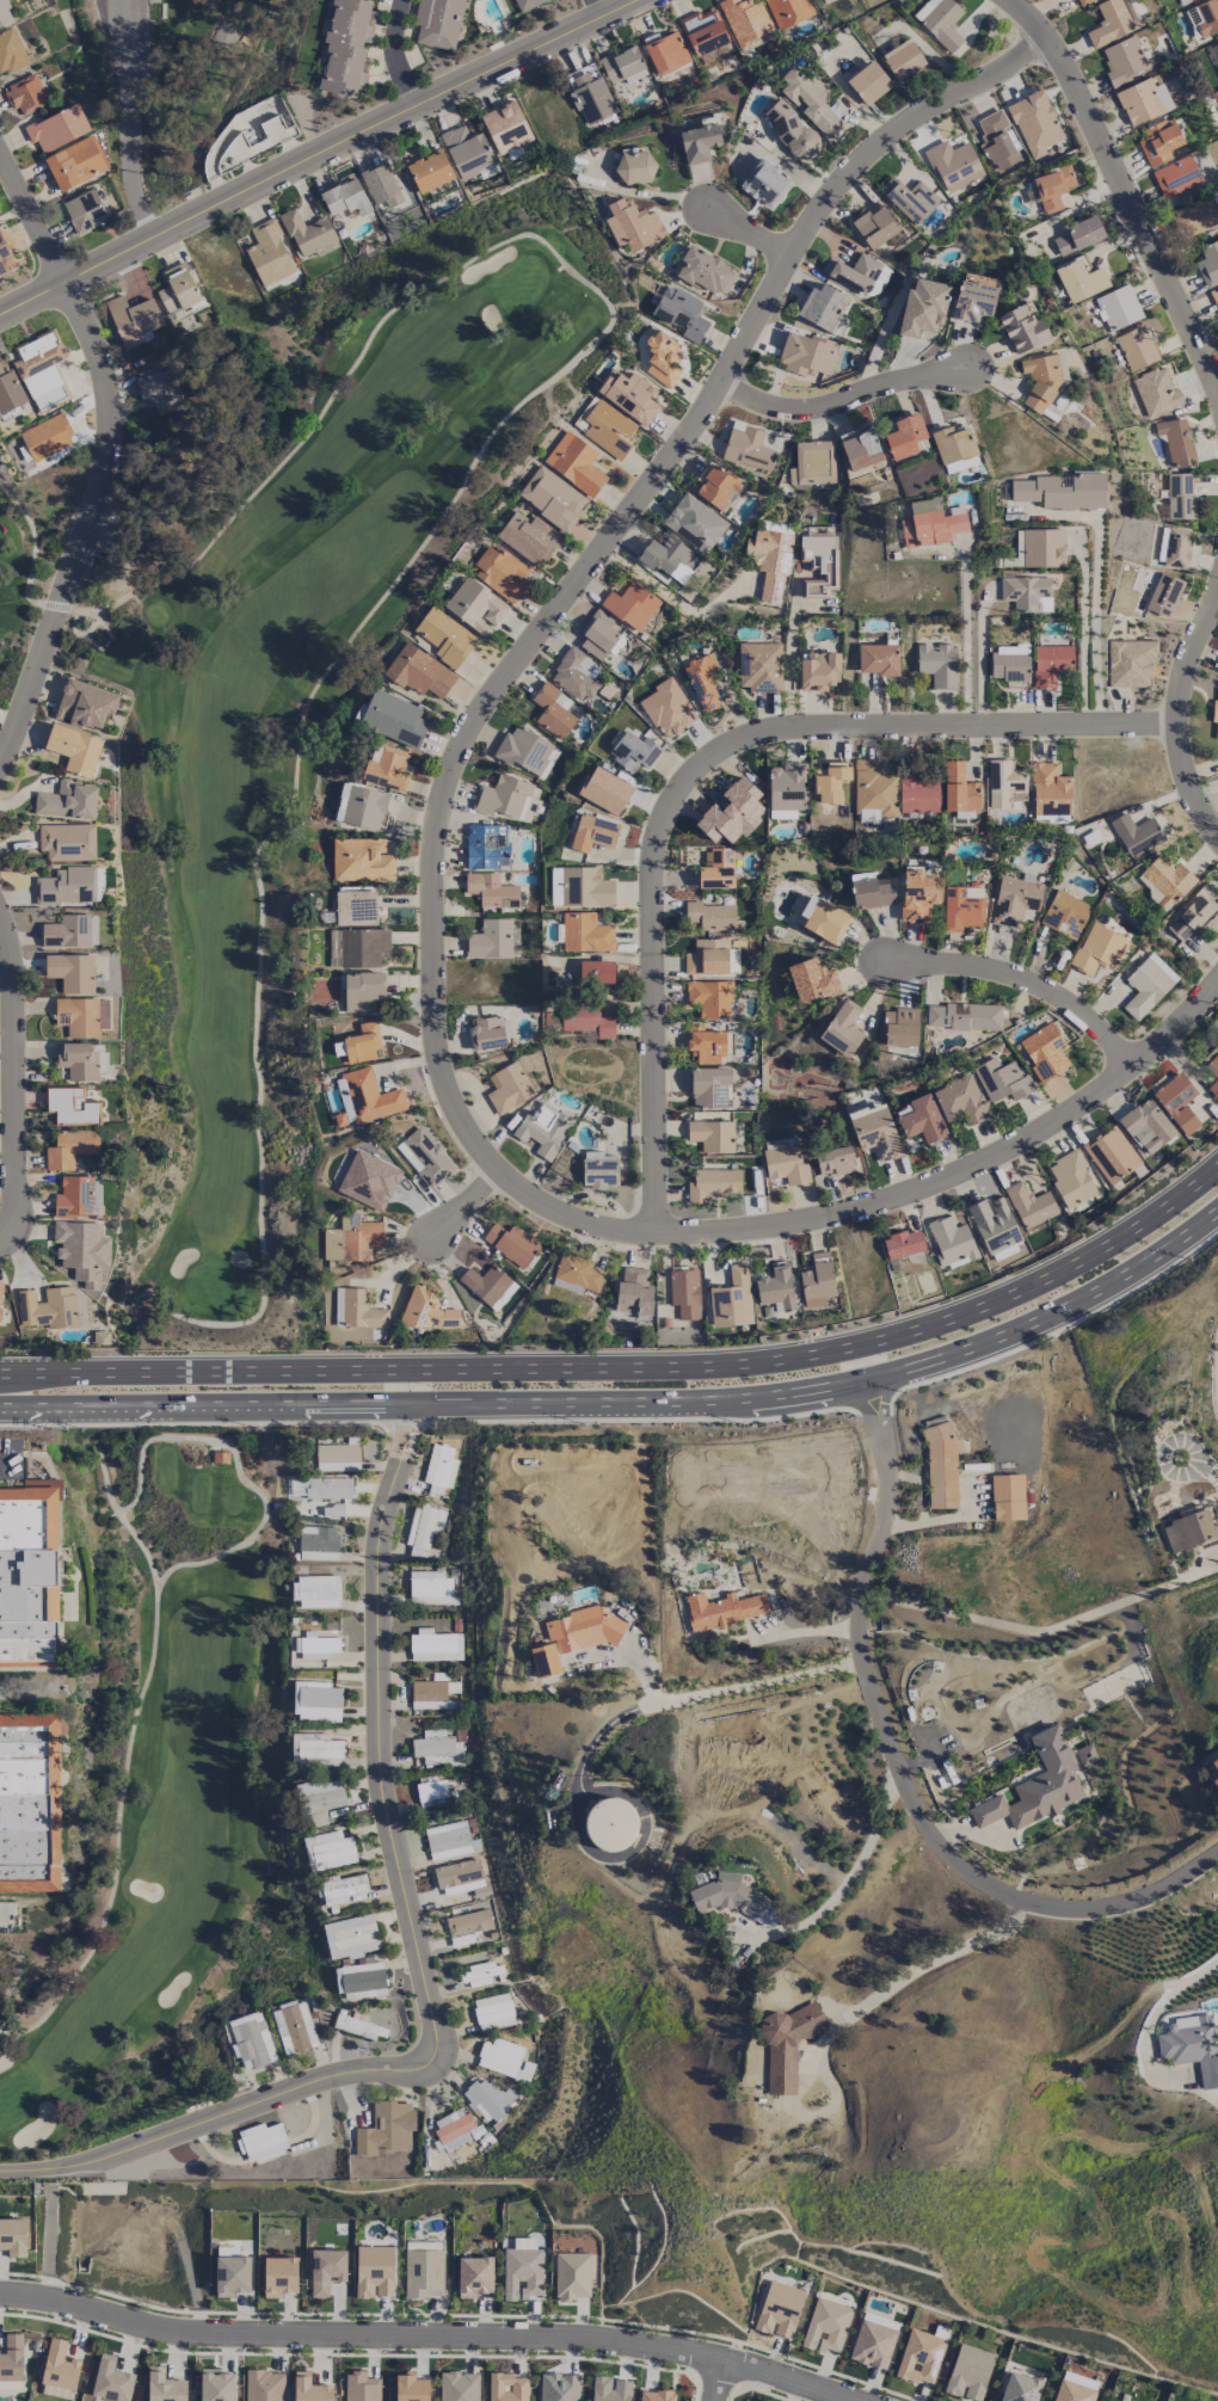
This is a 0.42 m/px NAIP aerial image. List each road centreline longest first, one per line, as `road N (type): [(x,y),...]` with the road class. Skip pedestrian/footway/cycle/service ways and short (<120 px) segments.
road 1 (residential): [(1048,37),(880,137),(825,198),(715,387),(476,706),(437,814),(432,1043),(453,1104),(491,1169),(573,1219),(656,1231),(823,1213),(906,1187),(1021,1140),(1089,1101),(1124,1063)]
road 2 (primary): [(1217,1160),(1081,1258),(954,1316),(833,1349),(693,1365),(0,1371)]
road 3 (residential): [(656,1231),(652,838),(687,775),(769,726),(1171,722)]
road 4 (residential): [(841,2400),(720,2360),(562,2335),(143,2329),(37,2300),(0,2299)]
road 5 (primary): [(411,1404),(738,1399),(866,1380),(1041,1318),(1162,1251),(1217,1209)]
road 6 (residential): [(1217,1852),(1130,1903),(1070,1911),(1010,1895),(930,1837),(861,1664),(855,1619),(888,1465),(866,1380)]
road 7 (residential): [(632,0),(413,100),(0,313)]
road 8 (residential): [(437,2061),(430,1977),(379,1783),(375,1521),(411,1404)]
road 9 (residential): [(0,763),(103,460),(107,419),(103,371),(0,157)]
road 10 (residential): [(1217,419),(1169,275),(1048,37),(1013,0)]
road 11 (residential): [(0,2159),(99,2157),(361,2067),(437,2061)]
road 12 (primary): [(0,1407),(411,1404)]
road 13 (residential): [(0,1231),(13,1231),(13,936),(0,911)]
road 14 (residential): [(1124,1063),(1078,1006),(992,964),(879,954)]
road 15 (residential): [(1217,839),(1182,772),(1171,722),(1186,654),(1217,584)]
road 16 (residential): [(715,387),(758,405),(811,405),(958,368)]
road 17 (residential): [(1124,1063),(1217,977)]

